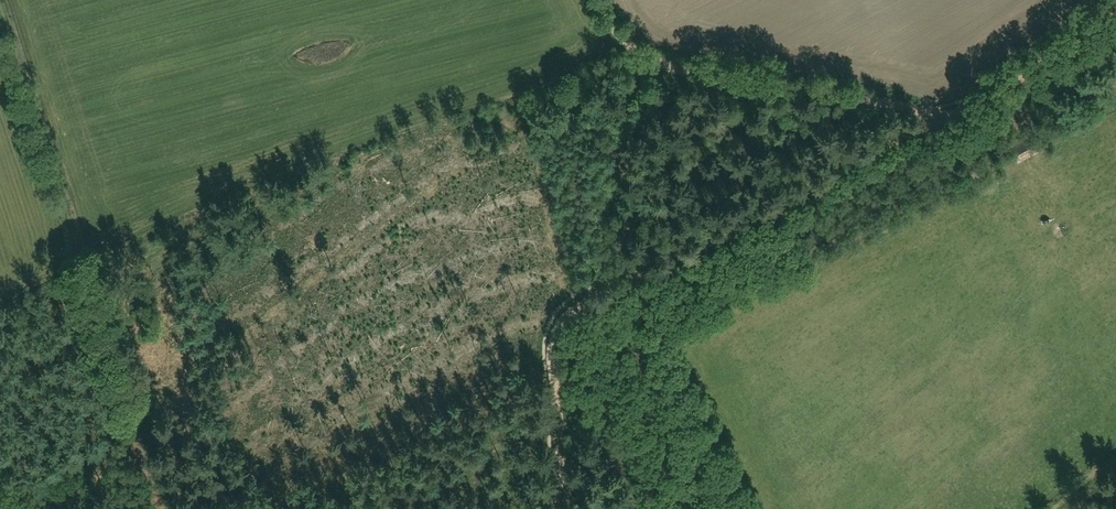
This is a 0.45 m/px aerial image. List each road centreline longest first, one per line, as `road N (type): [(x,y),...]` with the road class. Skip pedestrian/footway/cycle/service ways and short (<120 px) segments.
road 1 (track): [(559,508),(557,344),(563,322),(932,121)]
road 2 (track): [(597,0),(626,41),(655,61),(906,105),(932,121)]
road 3 (track): [(90,284),(0,2)]
road 4 (track): [(932,121),(1001,91),(1115,9)]

